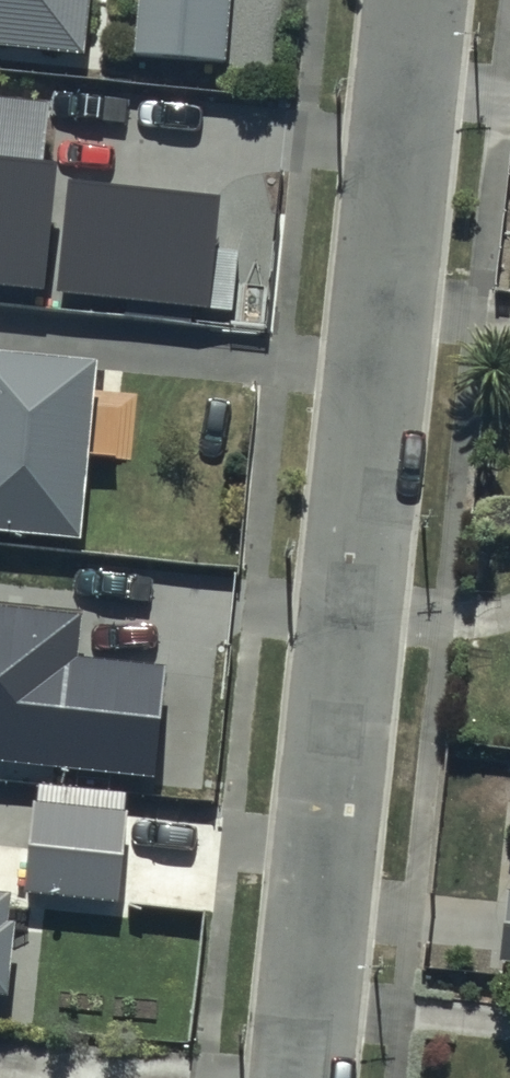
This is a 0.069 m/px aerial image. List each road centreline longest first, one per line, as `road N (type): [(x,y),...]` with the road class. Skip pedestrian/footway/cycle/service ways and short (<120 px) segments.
road 1 (residential): [(416,0),(302,1077)]

